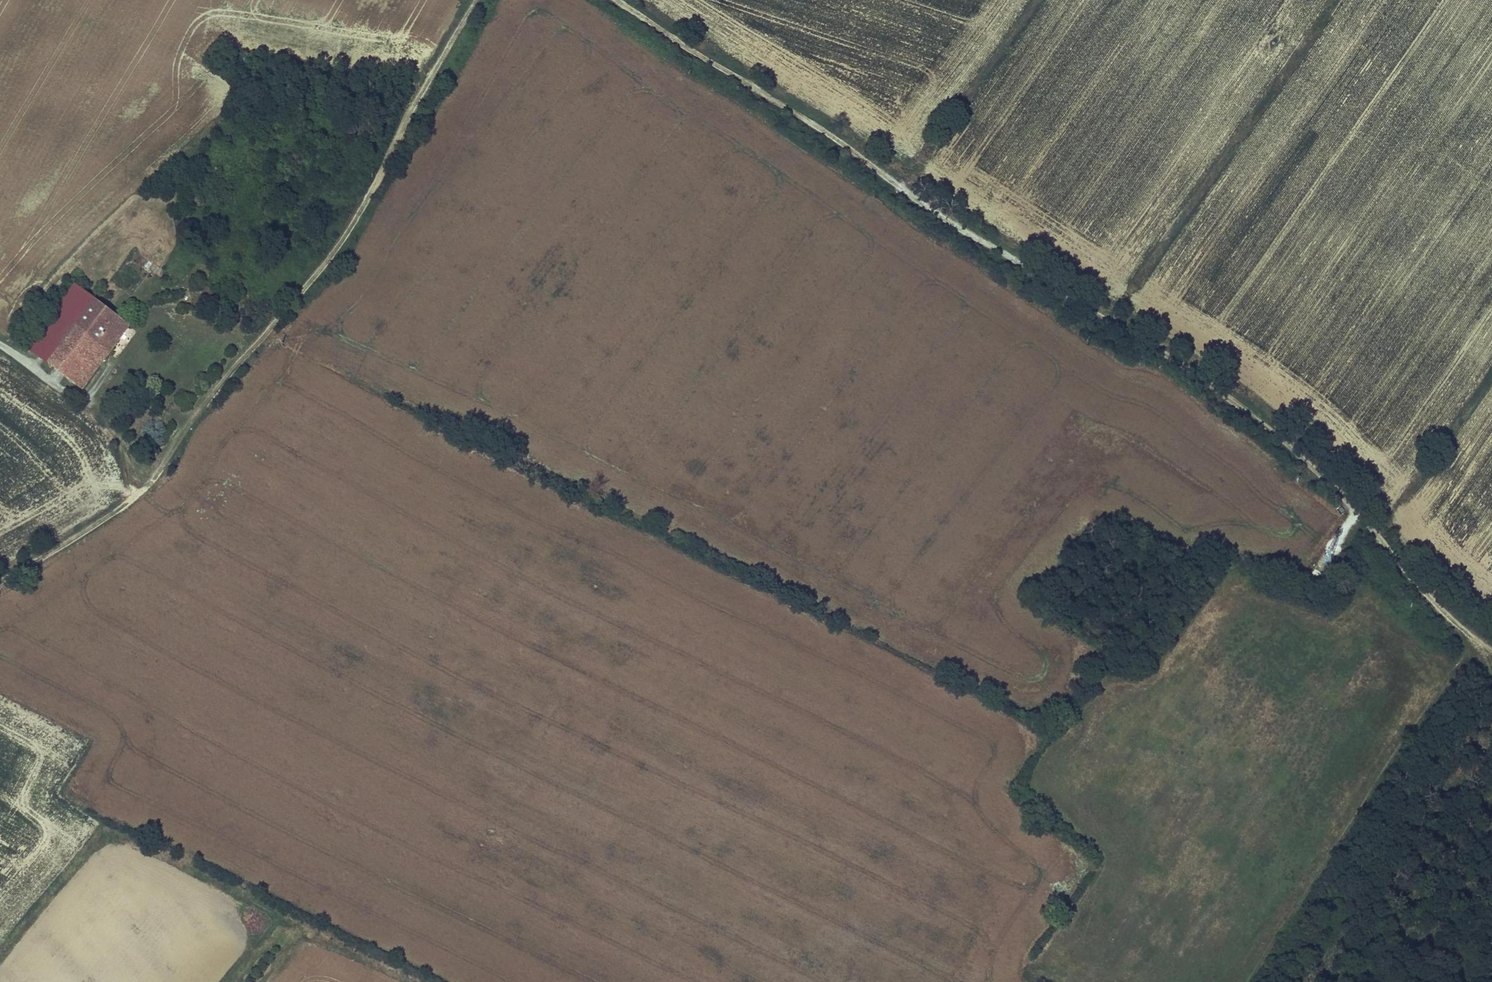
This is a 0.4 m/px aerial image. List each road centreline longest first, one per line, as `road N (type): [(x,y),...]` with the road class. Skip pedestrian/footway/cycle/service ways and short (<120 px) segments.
road 1 (track): [(1472,636),(1432,603),(1339,490),(1208,380),(613,0)]
road 2 (track): [(476,0),(352,225),(139,494),(0,582)]

